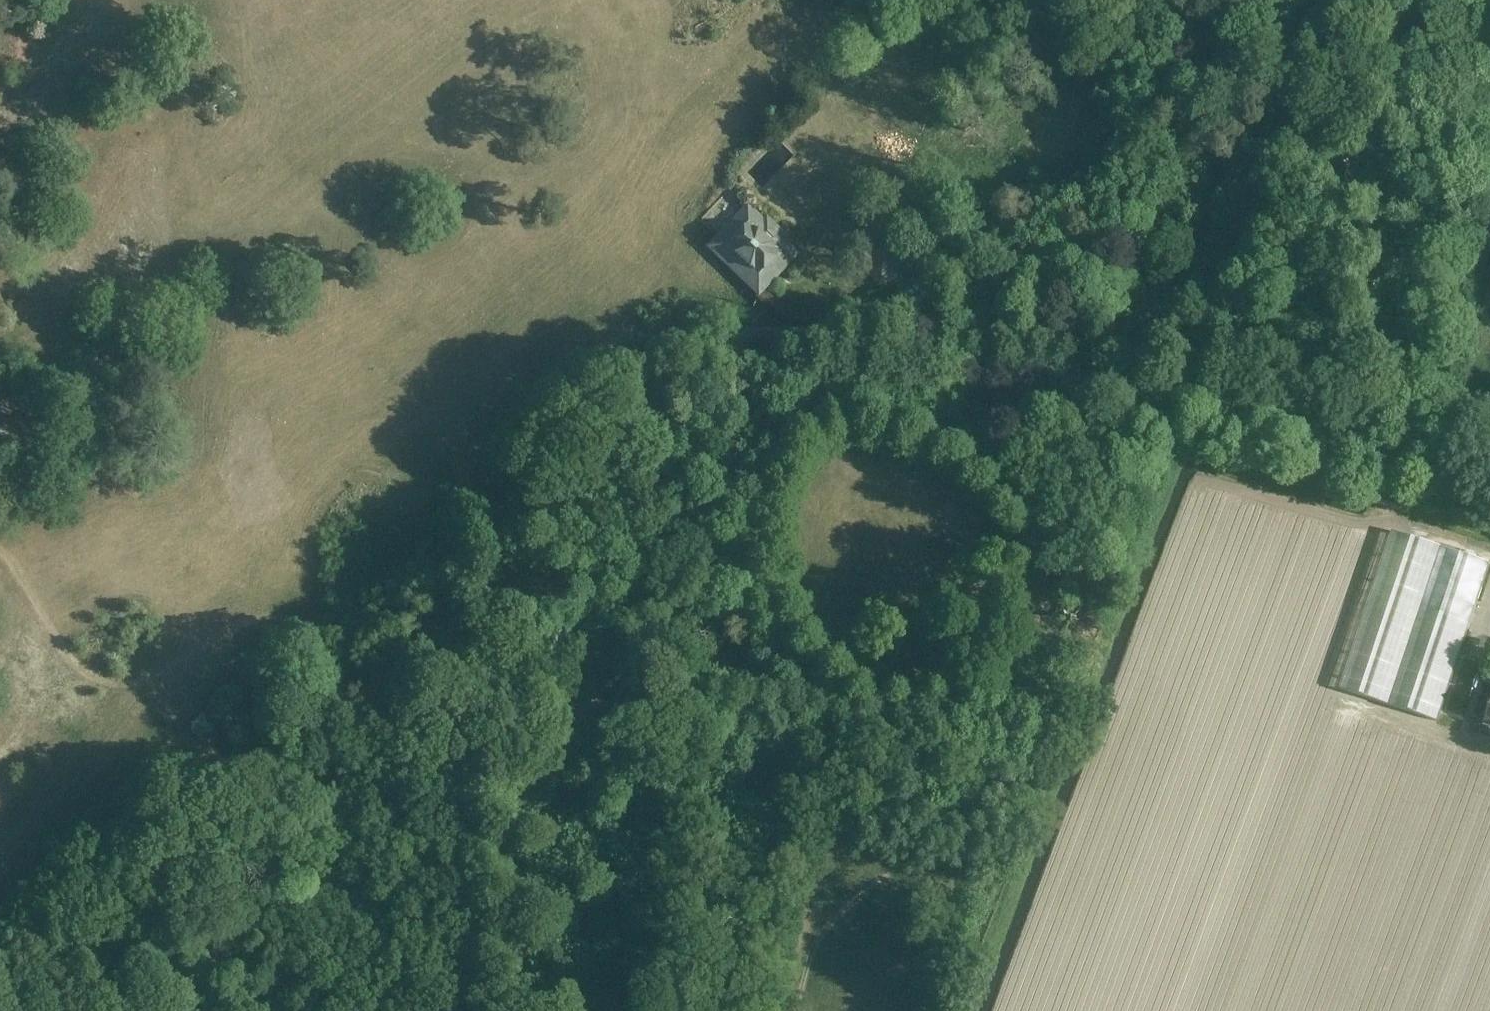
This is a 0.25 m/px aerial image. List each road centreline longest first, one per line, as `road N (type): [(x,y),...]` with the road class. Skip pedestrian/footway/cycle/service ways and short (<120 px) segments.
road 1 (track): [(393,697),(520,523),(639,410),(735,346),(760,339),(1092,378)]
road 2 (track): [(1207,479),(1358,522),(1397,523),(1476,545)]

